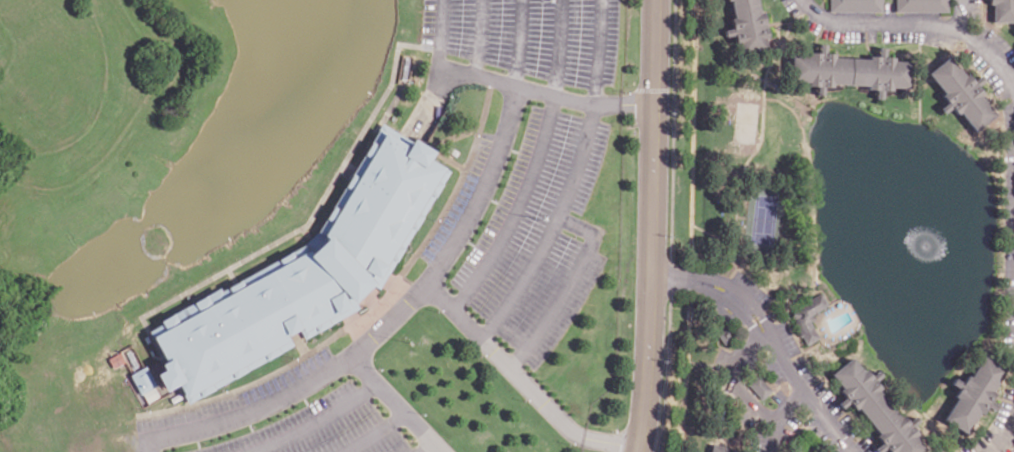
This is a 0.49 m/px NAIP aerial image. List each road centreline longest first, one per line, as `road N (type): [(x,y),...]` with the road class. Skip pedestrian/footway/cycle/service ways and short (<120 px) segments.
road 1 (tertiary): [(635,451),(651,315),(656,0)]
road 2 (residential): [(805,0),(842,22),(963,24)]
road 3 (residential): [(776,345),(855,451)]

